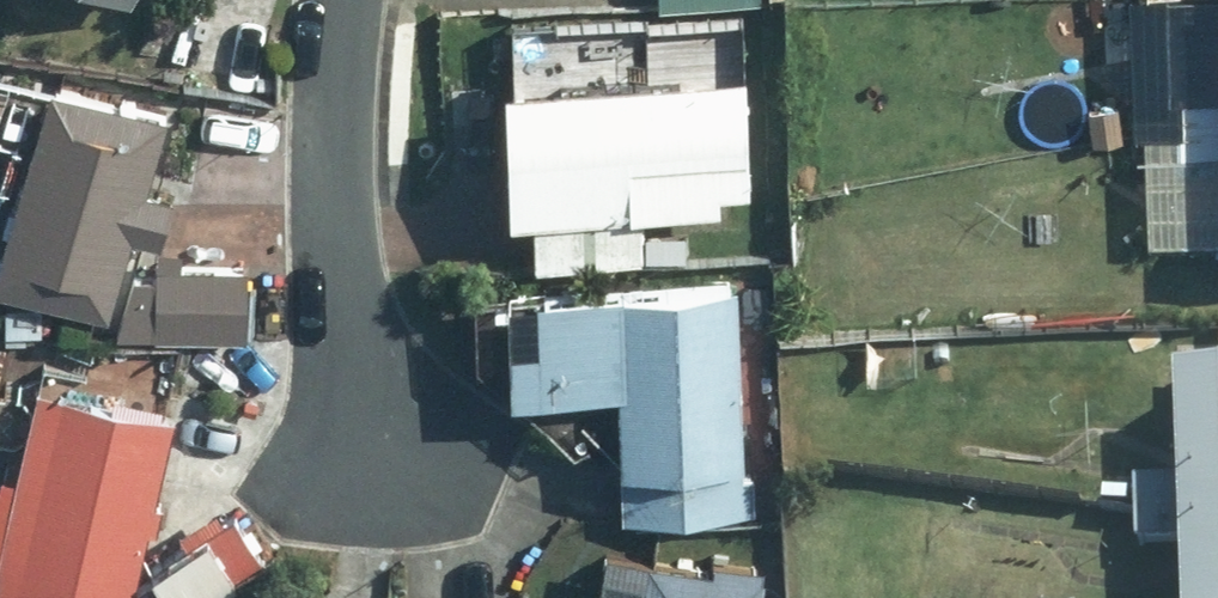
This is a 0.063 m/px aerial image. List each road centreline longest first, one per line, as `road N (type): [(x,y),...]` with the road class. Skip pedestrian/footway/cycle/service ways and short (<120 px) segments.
road 1 (residential): [(375,455),(336,190),(342,0)]

